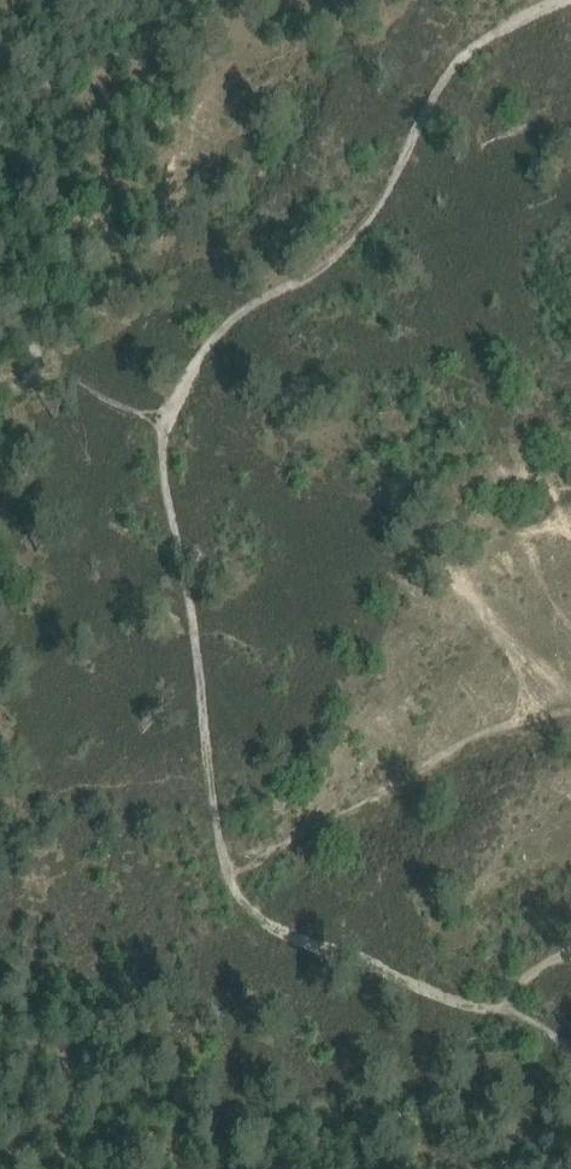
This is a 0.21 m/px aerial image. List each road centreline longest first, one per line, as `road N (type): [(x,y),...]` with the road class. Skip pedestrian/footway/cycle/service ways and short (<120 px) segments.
road 1 (track): [(570,1146),(236,1168)]
road 2 (track): [(223,787),(0,801)]

